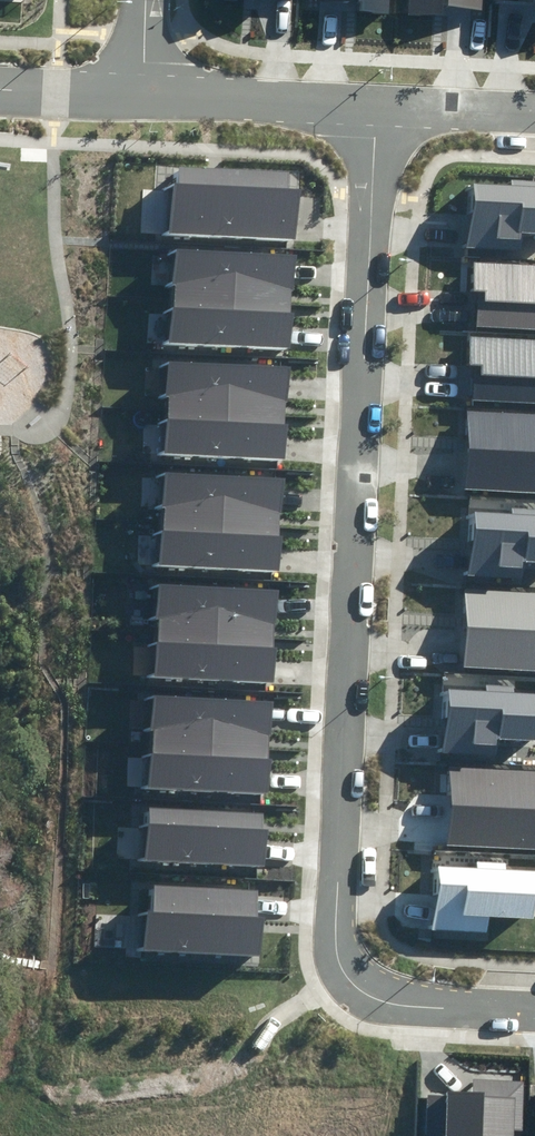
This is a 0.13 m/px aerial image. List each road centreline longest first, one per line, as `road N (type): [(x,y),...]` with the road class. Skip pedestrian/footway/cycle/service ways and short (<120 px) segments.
road 1 (residential): [(379,100),(340,934),(346,963),(380,991),(534,1004)]
road 2 (residential): [(146,88),(379,100)]
road 3 (residential): [(379,100),(534,106)]
road 4 (residential): [(0,84),(146,88)]

